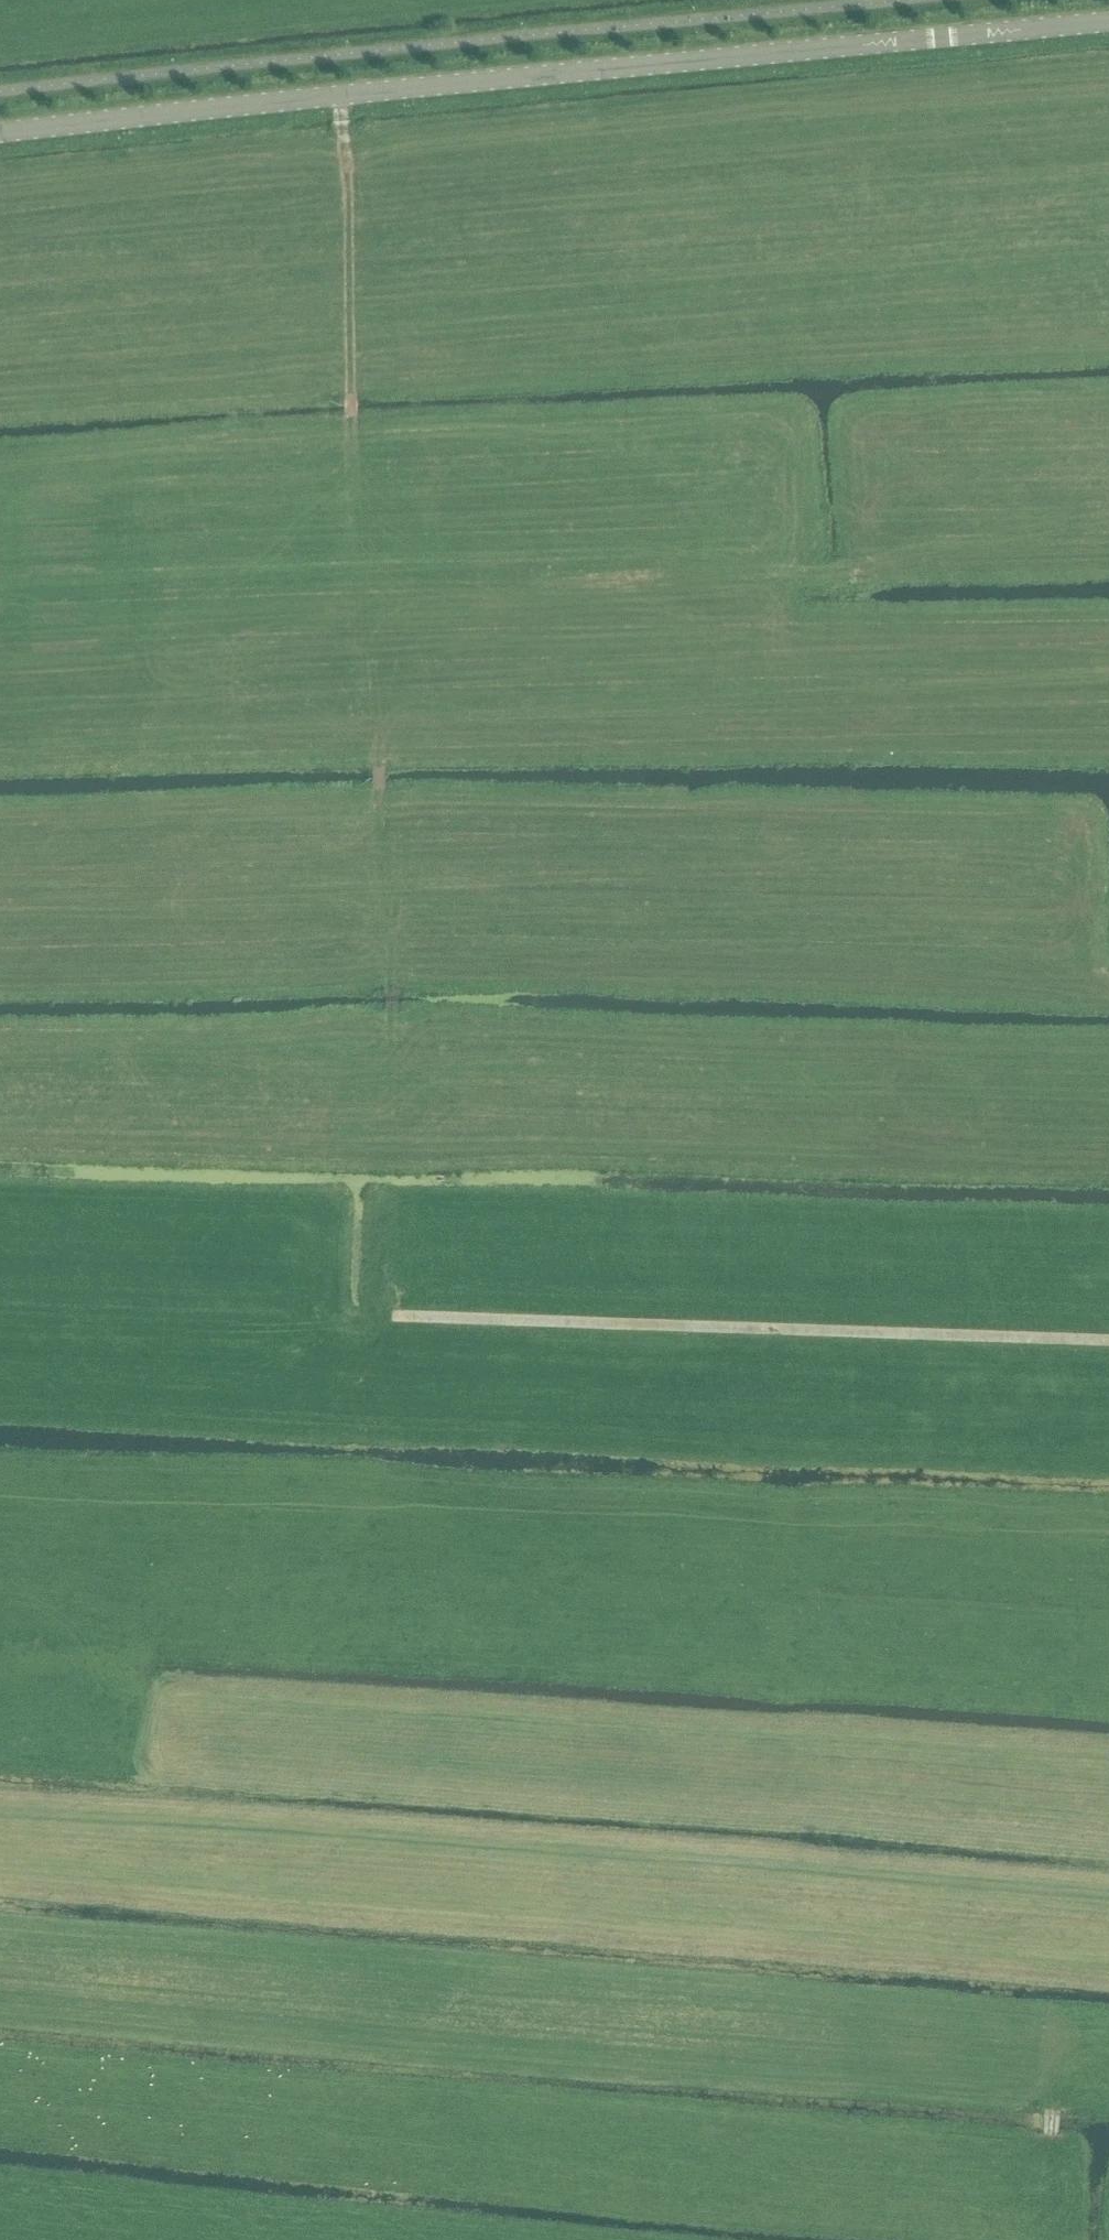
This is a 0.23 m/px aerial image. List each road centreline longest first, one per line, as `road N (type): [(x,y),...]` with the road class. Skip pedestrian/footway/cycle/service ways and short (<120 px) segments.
road 1 (unclassified): [(0,134),(1108,22)]
road 2 (track): [(400,1318),(1108,1345)]
road 3 (track): [(338,98),(351,395)]

